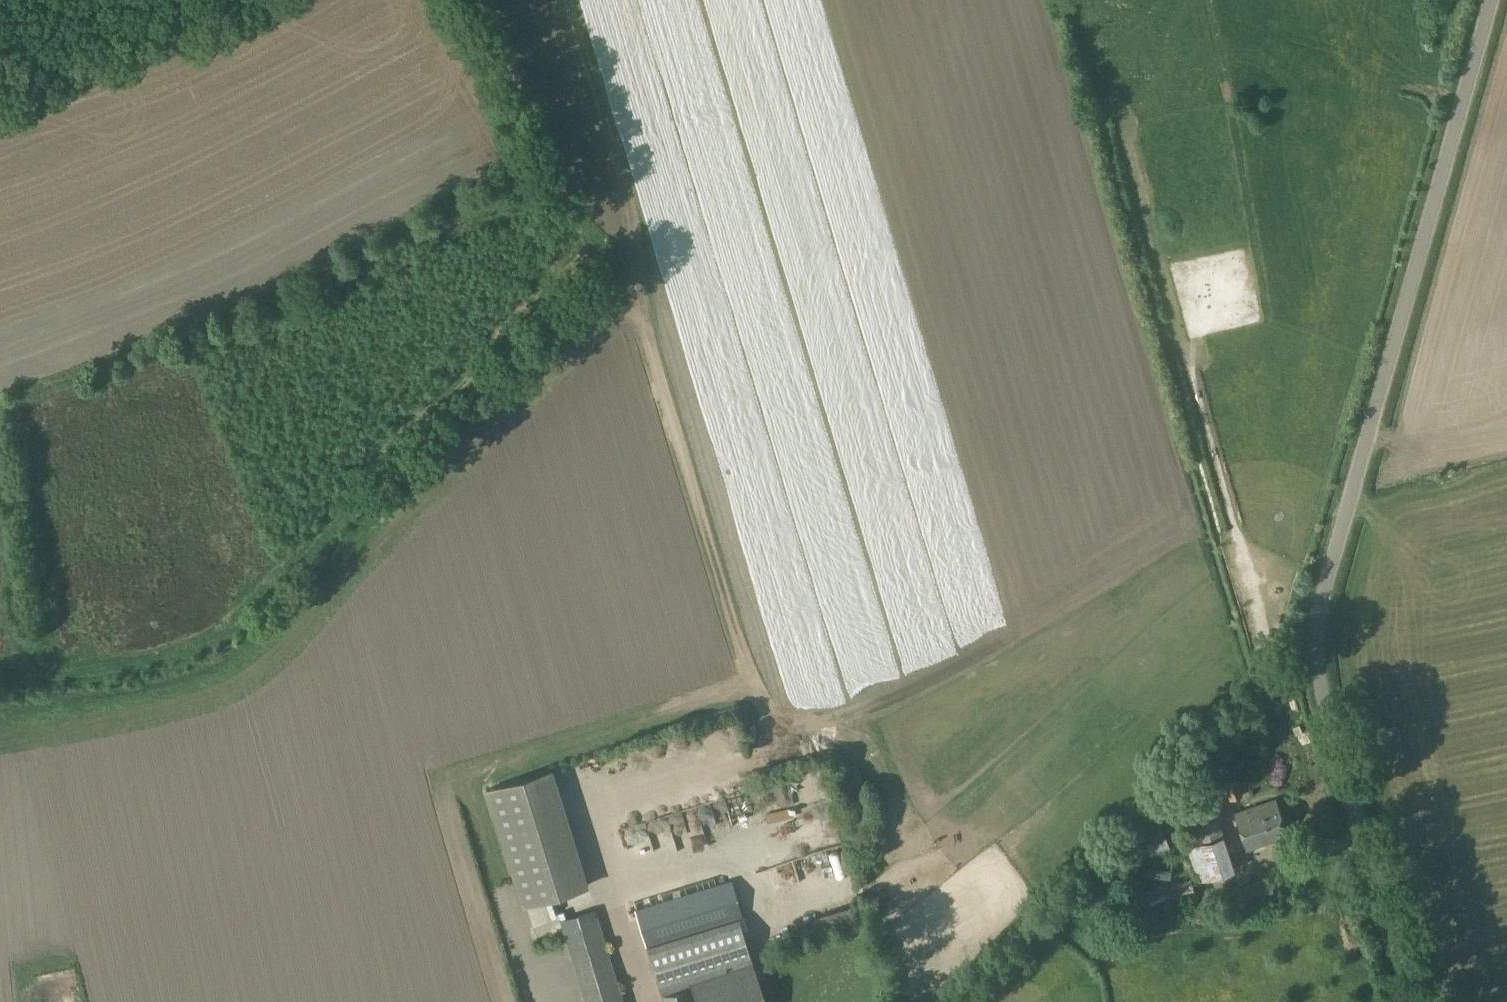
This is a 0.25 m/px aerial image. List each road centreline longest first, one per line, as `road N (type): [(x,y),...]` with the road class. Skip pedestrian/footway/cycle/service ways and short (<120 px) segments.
road 1 (unclassified): [(1412,1001),(1330,678),(1344,514),(1376,447),(1420,229),(1483,0)]

